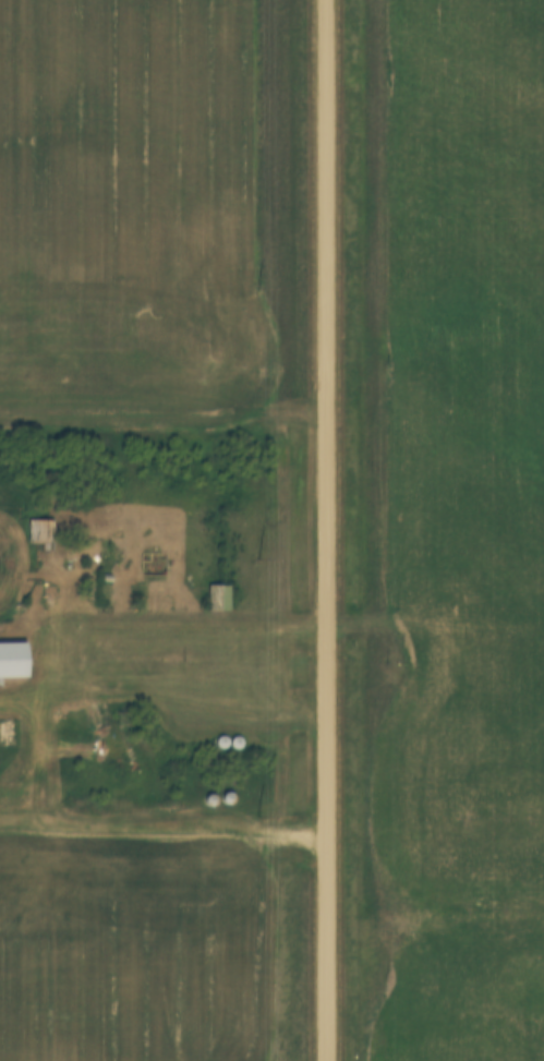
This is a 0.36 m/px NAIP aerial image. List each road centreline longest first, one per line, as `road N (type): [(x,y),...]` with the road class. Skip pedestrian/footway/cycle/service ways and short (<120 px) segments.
road 1 (residential): [(328,0),(329,1060)]
road 2 (track): [(0,824),(329,839)]
road 3 (track): [(0,416),(329,408)]

